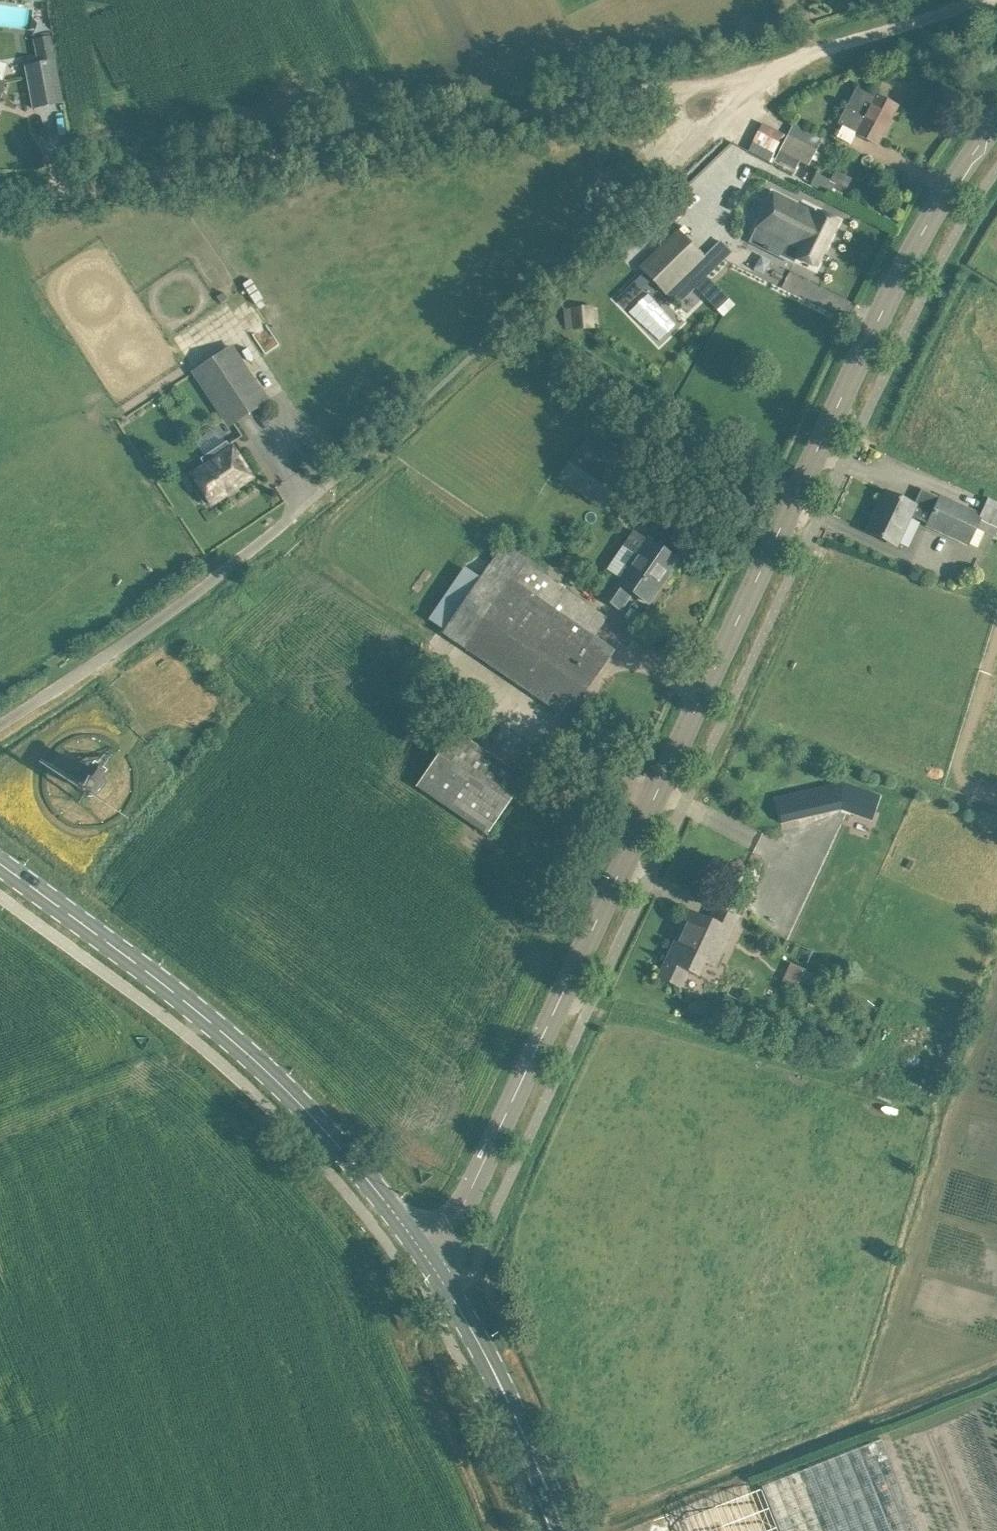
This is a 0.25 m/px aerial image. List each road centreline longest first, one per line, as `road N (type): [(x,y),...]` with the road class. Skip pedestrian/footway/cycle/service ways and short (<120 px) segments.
road 1 (secondary): [(432,1264),(915,246),(996,120)]
road 2 (track): [(8,194),(644,92)]
road 3 (tertiary): [(432,1264),(297,1100),(223,1032),(0,863)]
road 4 (unclassified): [(0,724),(290,518)]
road 5 (secondary): [(562,1530),(505,1393),(432,1264)]
road 6 (unclassified): [(769,71),(979,0)]
road 7 (unclassified): [(644,92),(769,71)]
road 8 (unclassified): [(682,162),(769,71)]

